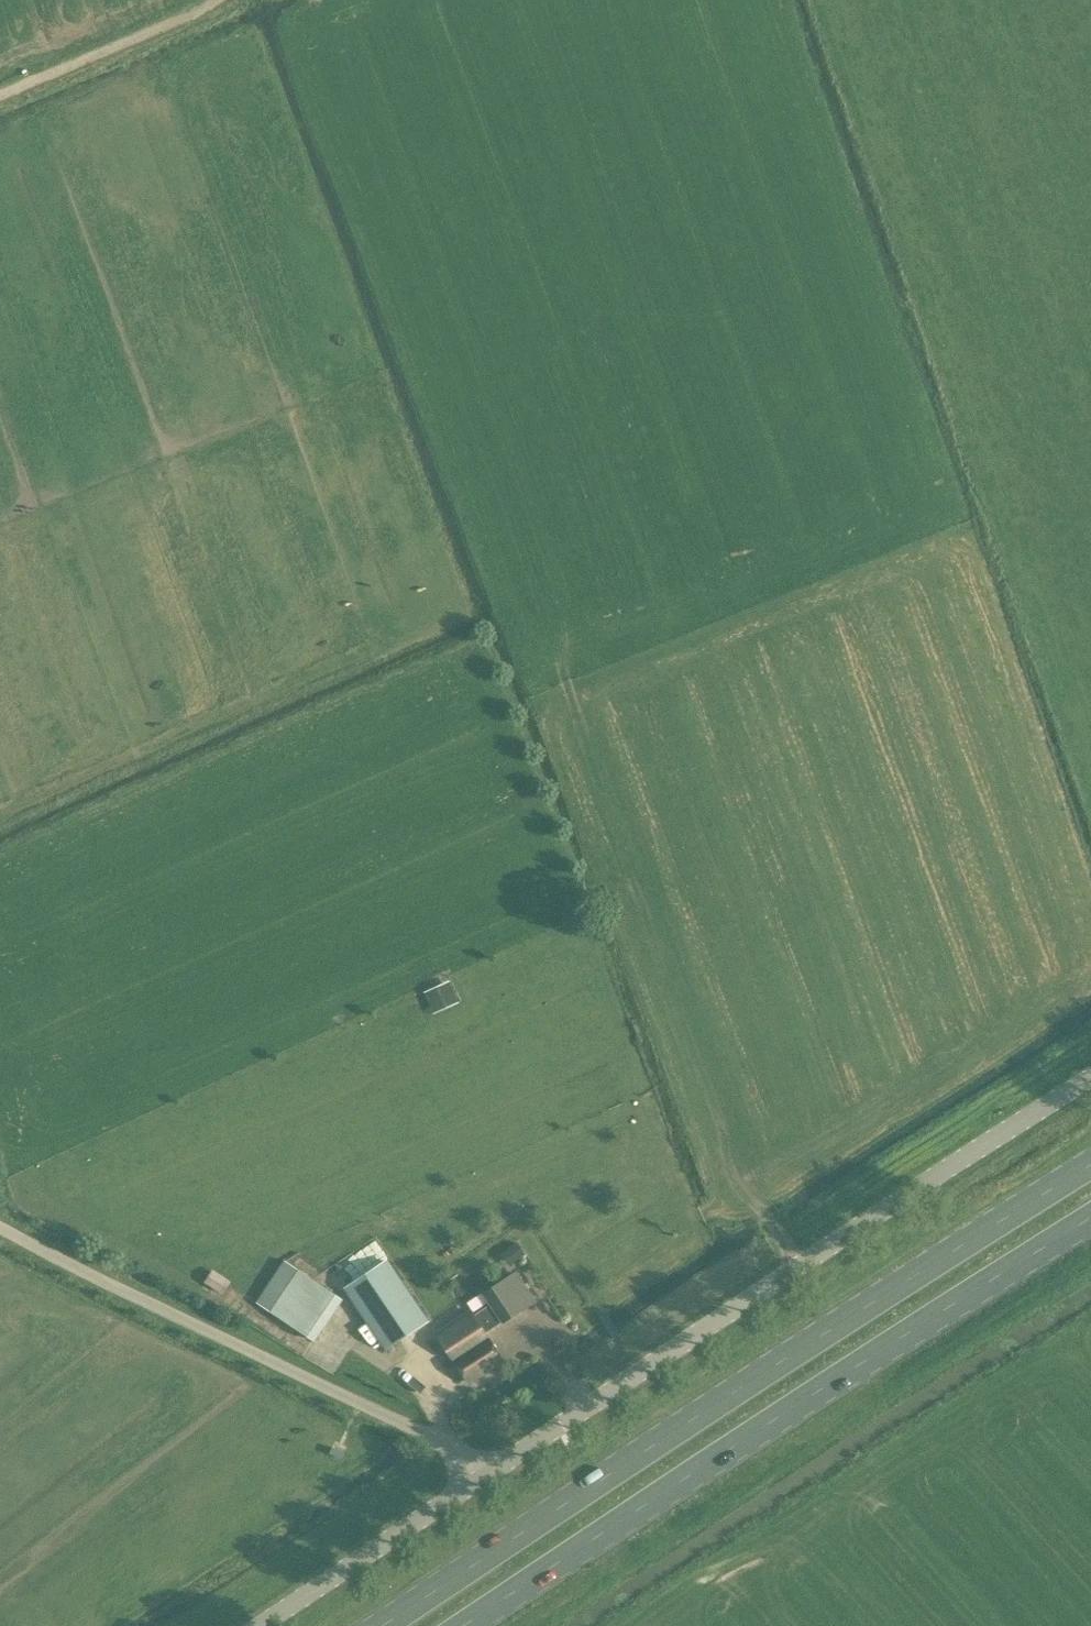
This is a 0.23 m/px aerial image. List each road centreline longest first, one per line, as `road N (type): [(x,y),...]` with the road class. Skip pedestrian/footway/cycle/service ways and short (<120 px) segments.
road 1 (primary): [(1090,1164),(379,1625)]
road 2 (primary): [(459,1625),(1090,1215)]
road 3 (unclassified): [(492,1474),(1090,1082)]
road 4 (unclassified): [(492,1474),(0,1227)]
road 5 (unclassified): [(257,1625),(492,1474)]

